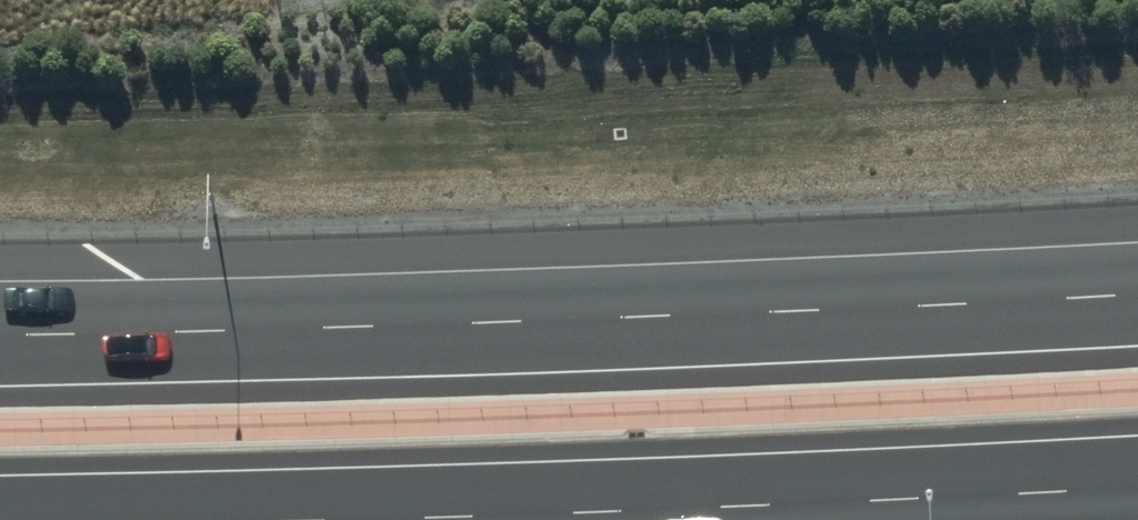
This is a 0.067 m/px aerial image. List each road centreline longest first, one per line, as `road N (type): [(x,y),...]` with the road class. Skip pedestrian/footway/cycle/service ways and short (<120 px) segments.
road 1 (motorway): [(0,332),(1137,293)]
road 2 (motorway): [(1137,486),(277,519)]

